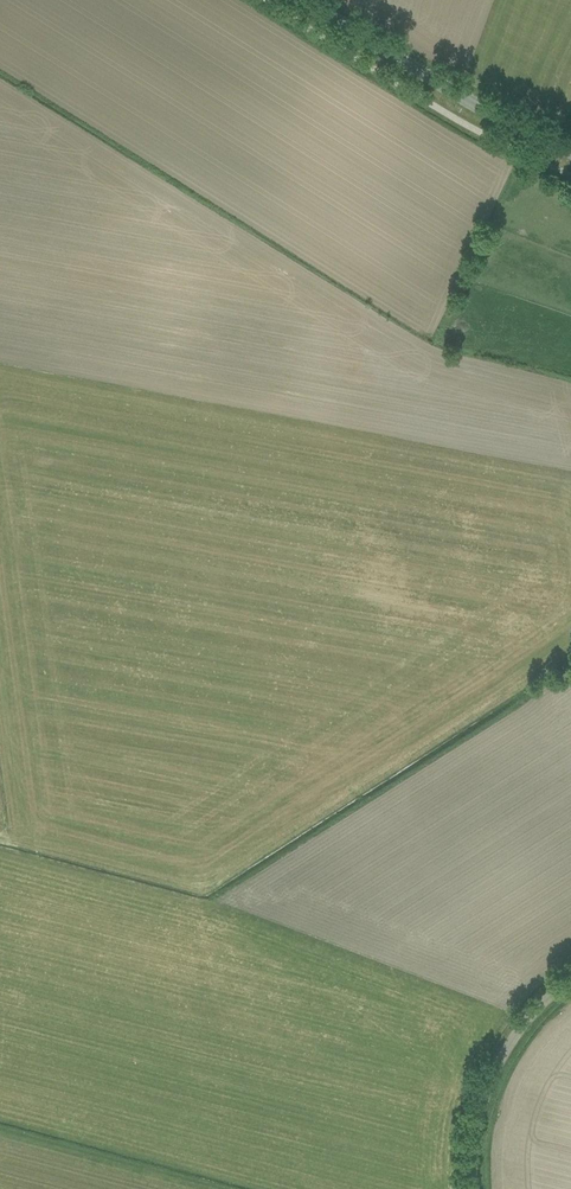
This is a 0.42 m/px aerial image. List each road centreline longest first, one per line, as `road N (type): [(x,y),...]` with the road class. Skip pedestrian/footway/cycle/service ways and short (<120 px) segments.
road 1 (tertiary): [(570,156),(517,132),(298,0)]
road 2 (unclassified): [(469,1188),(476,1112),(503,1041),(522,1012),(570,970)]

